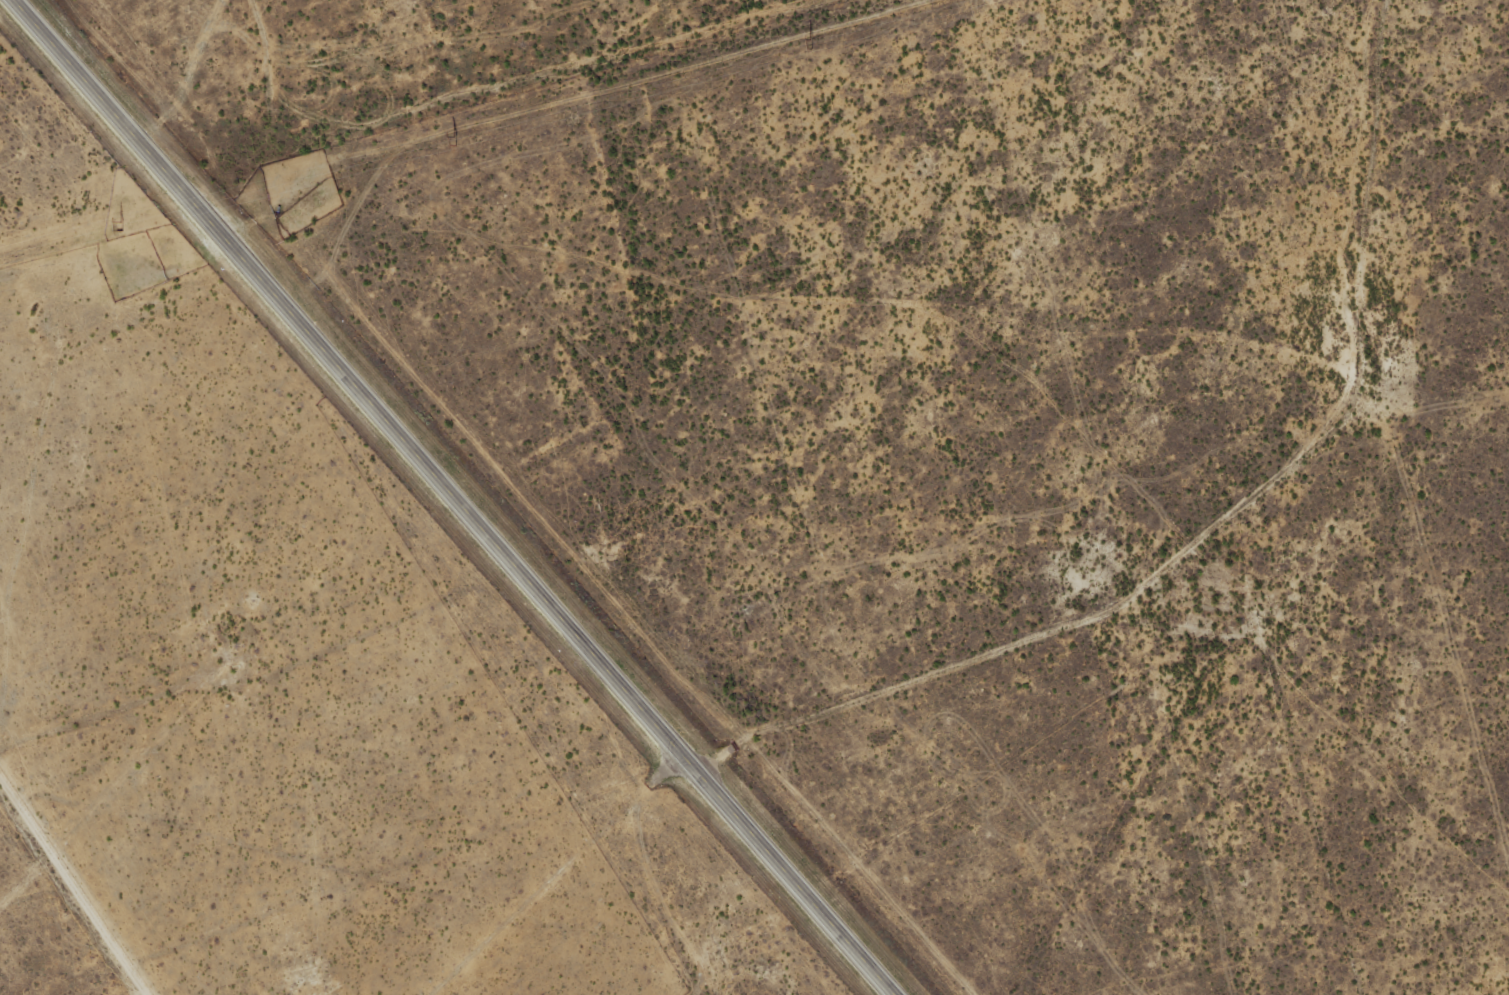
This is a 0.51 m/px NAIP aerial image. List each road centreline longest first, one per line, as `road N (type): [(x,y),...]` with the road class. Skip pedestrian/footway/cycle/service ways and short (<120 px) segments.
road 1 (secondary): [(10,0),(893,994)]

